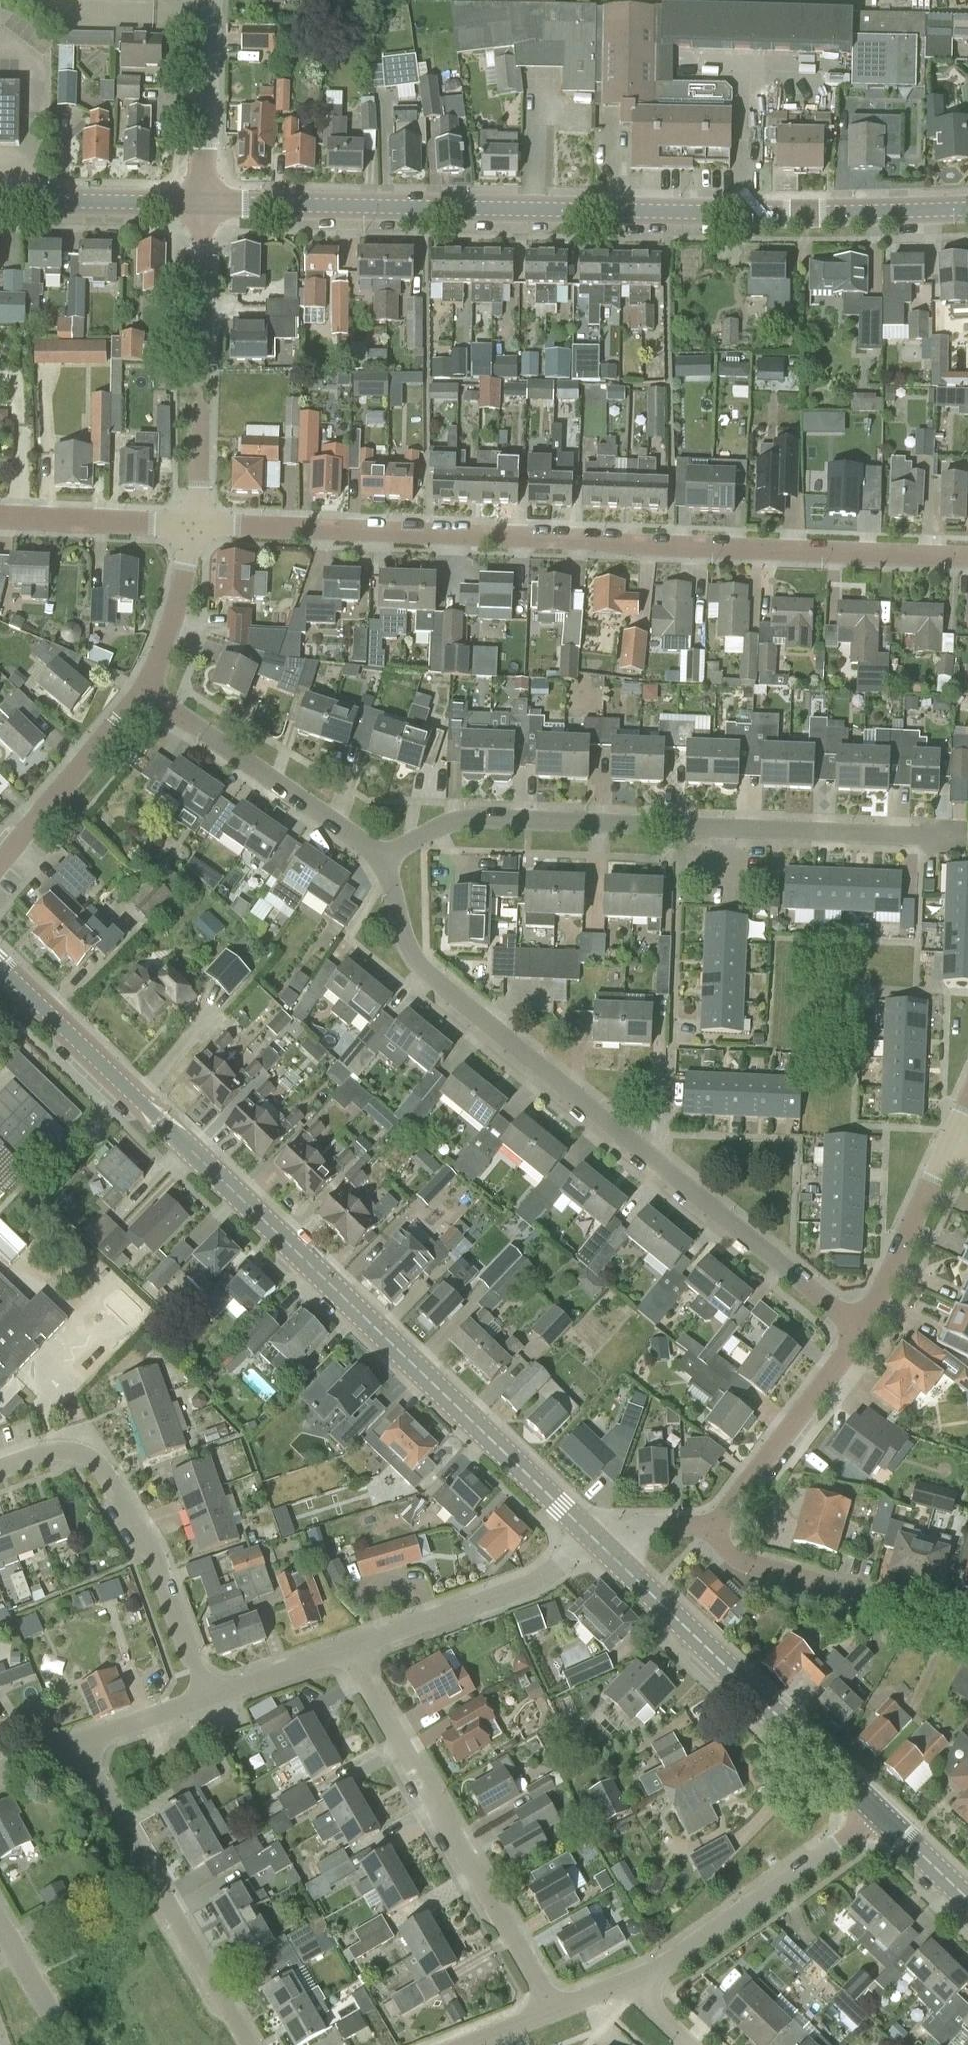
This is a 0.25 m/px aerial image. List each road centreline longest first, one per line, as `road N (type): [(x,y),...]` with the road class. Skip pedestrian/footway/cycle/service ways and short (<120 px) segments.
road 1 (secondary): [(589,1535),(0,967)]
road 2 (residential): [(967,559),(196,525)]
road 3 (tertiary): [(202,204),(783,214),(967,209)]
road 4 (residential): [(860,1329),(424,969),(399,920),(386,859)]
road 5 (residential): [(964,837),(477,819),(422,835),(386,859)]
road 6 (residential): [(550,2013),(348,1649)]
road 7 (secondary): [(877,1812),(613,1557)]
road 8 (residential): [(207,1699),(155,1556),(93,1461),(42,1453),(0,1468)]
road 9 (residential): [(249,2044),(77,1742)]
road 10 (residential): [(386,859),(147,690)]
road 11 (residential): [(637,1978),(694,1947),(877,1812)]
road 12 (residential): [(967,1625),(740,1562),(726,1550),(720,1525)]
road 13 (residential): [(348,1649),(526,1587),(589,1535)]
road 14 (residential): [(720,1525),(860,1329)]
road 15 (residential): [(0,862),(147,690)]
road 16 (unclassified): [(202,204),(208,0)]
road 17 (residential): [(860,1329),(945,1144)]
road 18 (tertiary): [(0,200),(202,204)]
road 19 (residential): [(196,525),(0,516)]
road 20 (residential): [(199,386),(202,204)]
road 21 (residential): [(147,690),(180,603),(196,525)]
road 22 (residential): [(207,1699),(348,1649)]
road 23 (residential): [(73,2044),(0,1920)]
road 24 (residential): [(77,1742),(207,1699)]
road 25 (secondary): [(877,1812),(967,1898)]

